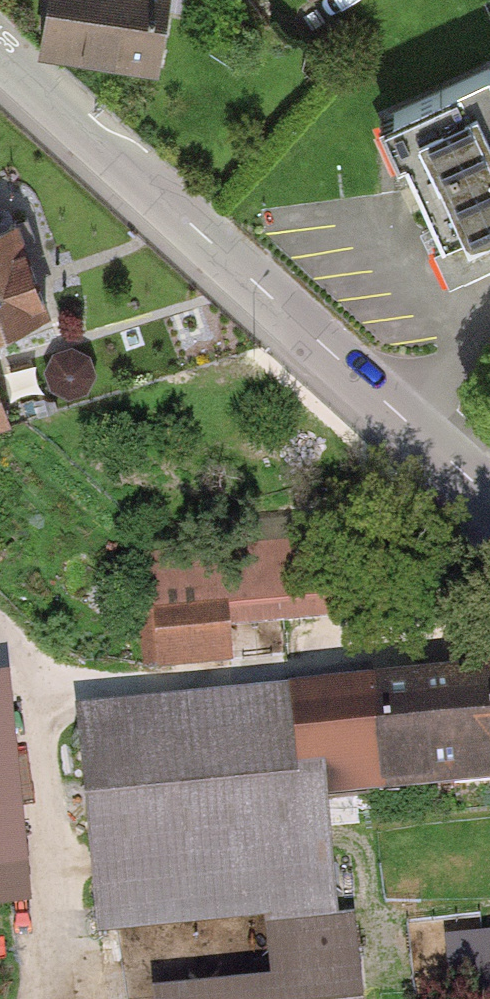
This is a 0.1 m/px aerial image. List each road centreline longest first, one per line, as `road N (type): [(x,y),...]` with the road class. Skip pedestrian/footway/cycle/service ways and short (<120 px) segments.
road 1 (tertiary): [(489,499),(0,54)]

